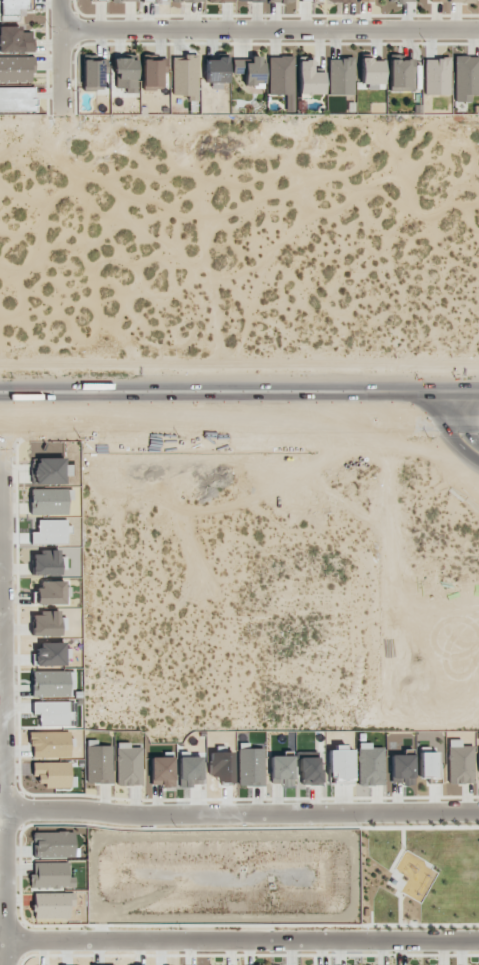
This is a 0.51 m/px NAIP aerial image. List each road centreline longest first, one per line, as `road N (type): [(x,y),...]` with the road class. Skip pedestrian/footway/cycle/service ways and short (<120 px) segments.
road 1 (residential): [(0,810),(153,816),(478,810)]
road 2 (residential): [(0,937),(478,936)]
road 3 (secondary): [(478,394),(0,395)]
road 4 (secondary): [(0,427),(478,426)]
road 5 (residential): [(59,31),(478,30)]

